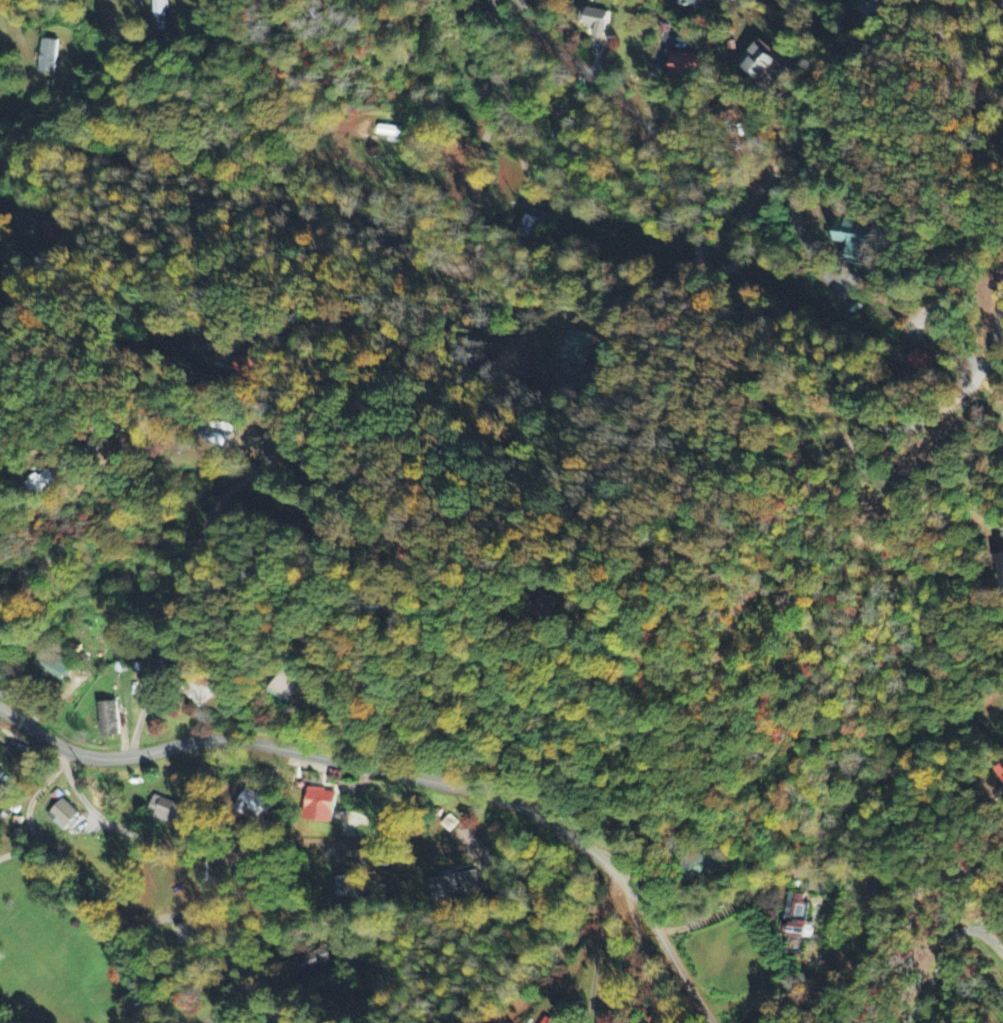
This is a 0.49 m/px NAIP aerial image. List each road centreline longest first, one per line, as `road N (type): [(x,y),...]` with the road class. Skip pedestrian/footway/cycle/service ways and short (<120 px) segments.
road 1 (residential): [(0,176),(89,165),(270,180),(330,202),(442,266),(476,259),(499,265),(529,301),(535,343),(524,380),(491,407),(462,394),(394,317),(237,314),(205,328),(113,341),(0,321)]
road 2 (residential): [(624,880),(545,820),(498,798),(228,740),(103,758),(68,753),(0,709)]
road 3 (residential): [(1002,618),(949,579),(851,555),(825,665),(739,768),(624,880)]
road 4 (residential): [(700,263),(719,271),(733,259),(791,96),(894,32),(919,27),(946,41),(979,114),(1002,132)]
road 5 (residential): [(68,753),(69,781),(99,816),(127,832),(214,848),(339,839),(457,848)]
road 6 (residential): [(1002,296),(994,347),(965,390),(917,424),(859,434),(852,446),(858,460),(906,486),(1002,480)]
road 7 (residential): [(517,0),(560,53),(629,108),(672,159),(685,181),(700,263)]
road 8 (residential): [(491,0),(476,259)]
road 9 (residential): [(185,570),(126,756)]

